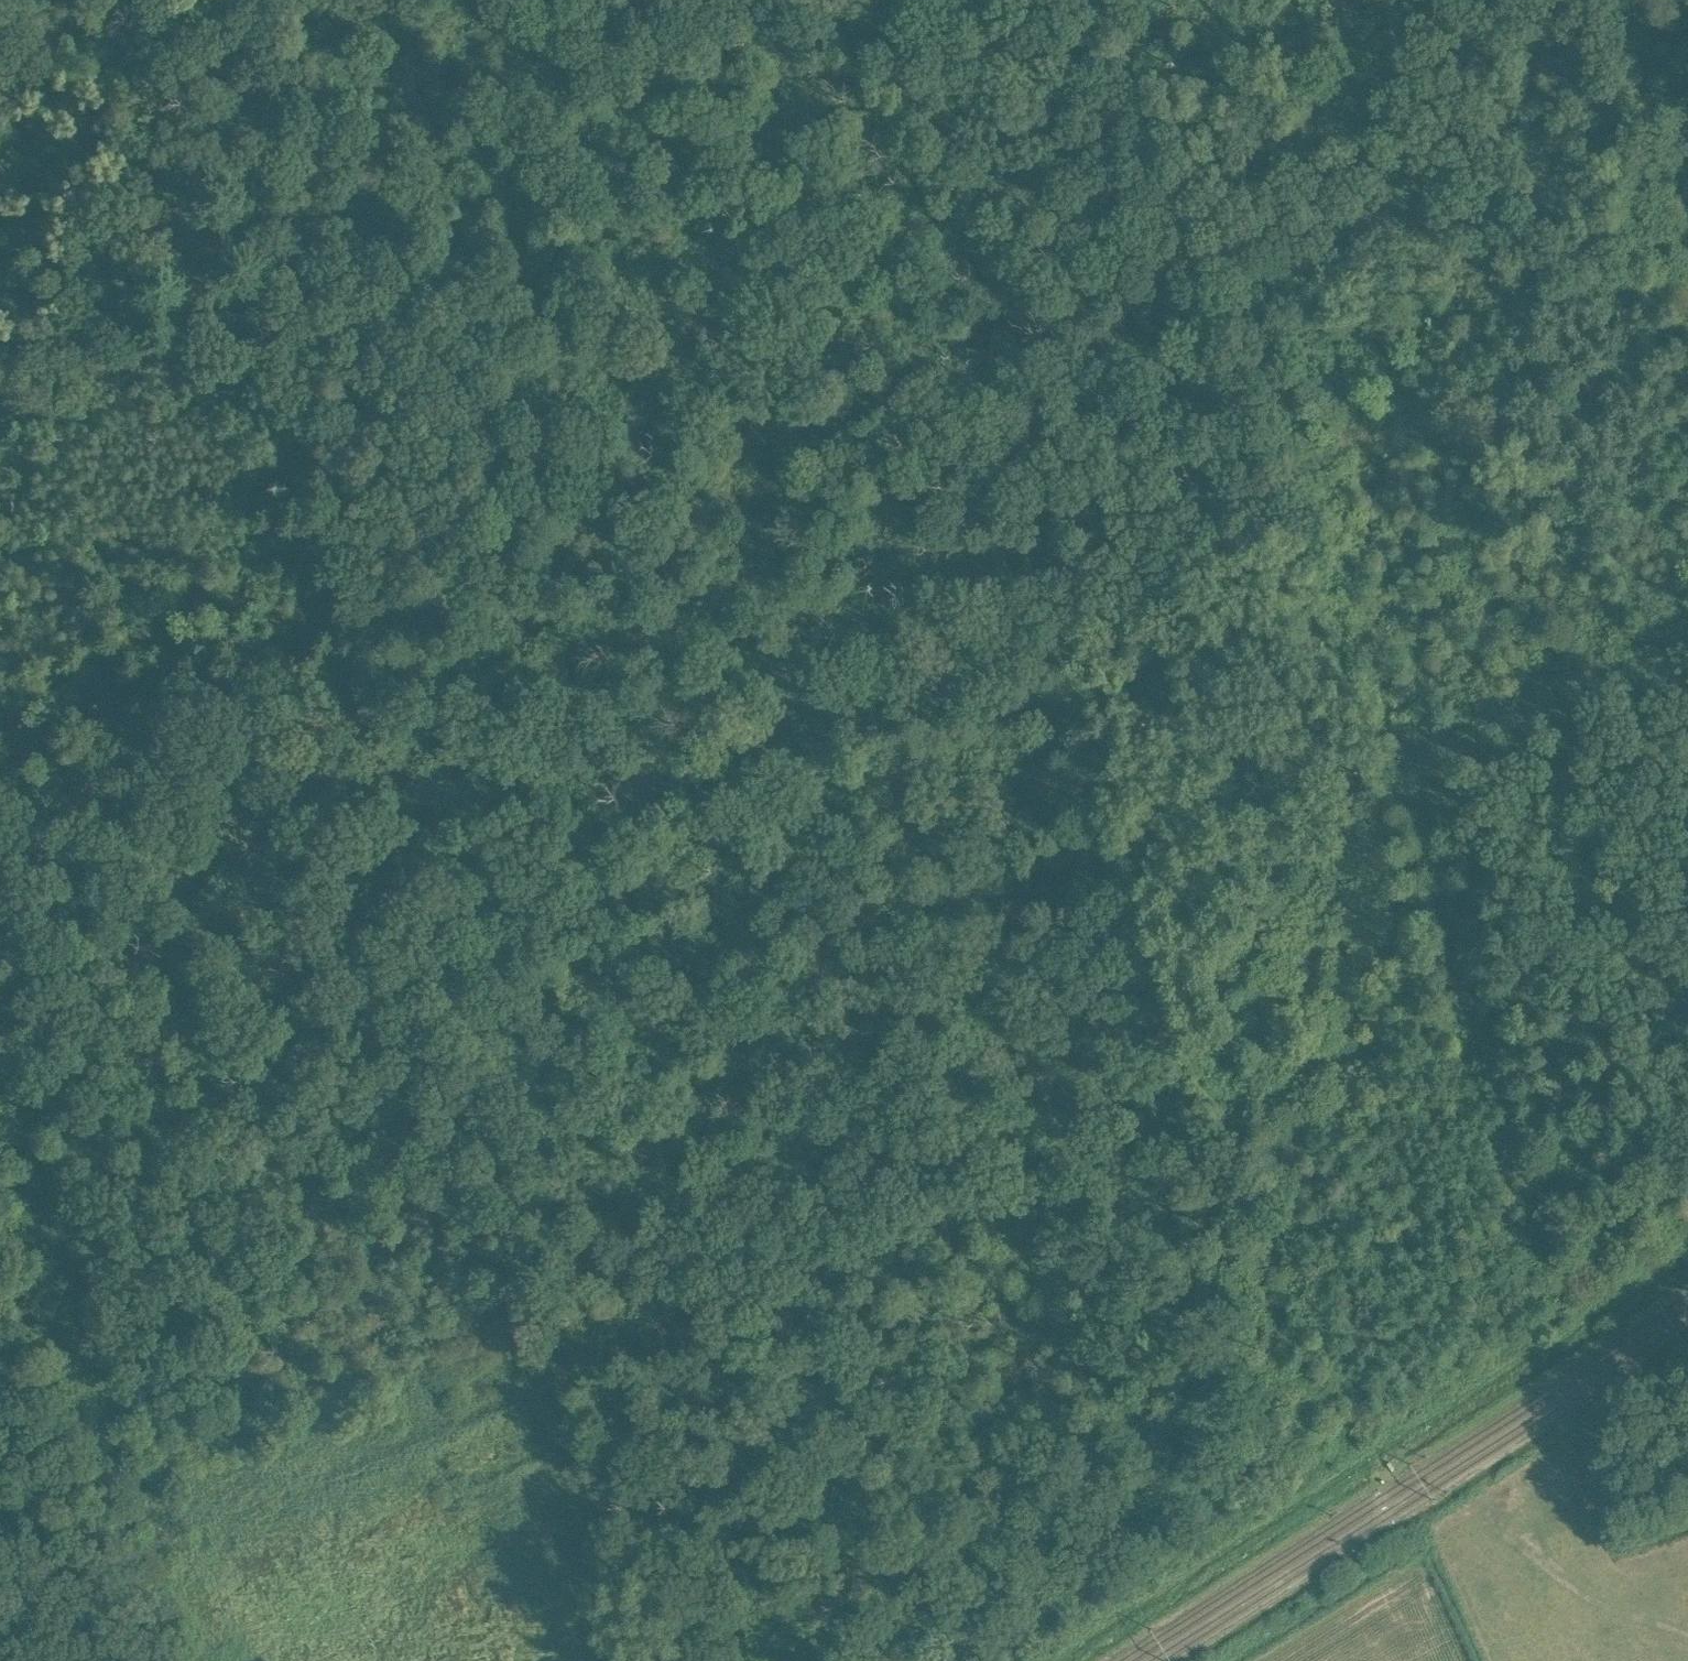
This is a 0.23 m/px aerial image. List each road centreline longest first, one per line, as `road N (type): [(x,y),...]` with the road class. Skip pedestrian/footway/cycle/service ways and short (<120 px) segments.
road 1 (track): [(1051,1660),(1687,1259)]

